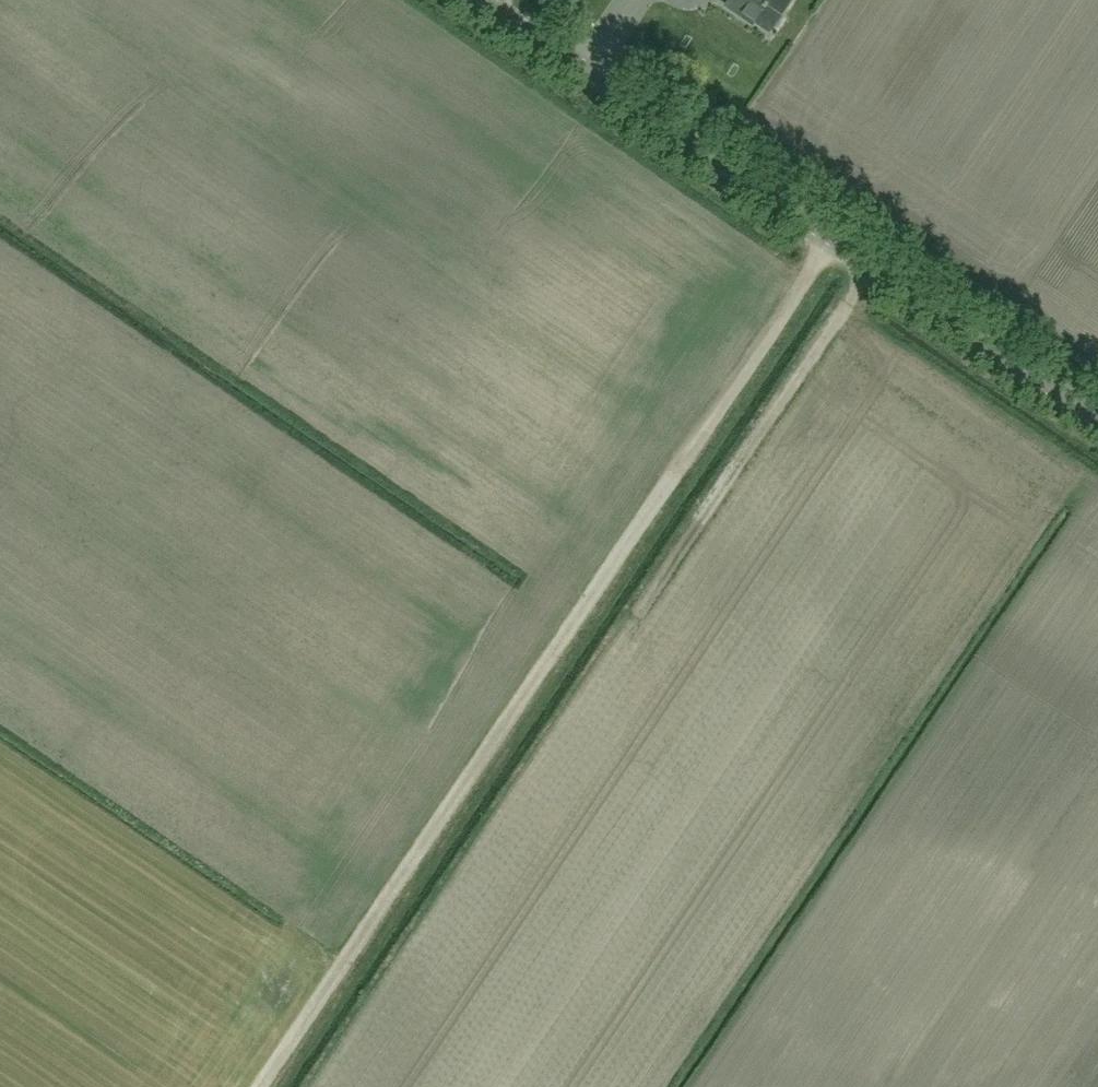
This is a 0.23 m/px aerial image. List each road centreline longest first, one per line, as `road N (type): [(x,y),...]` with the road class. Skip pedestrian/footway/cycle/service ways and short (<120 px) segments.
road 1 (unclassified): [(1097,422),(480,0)]

